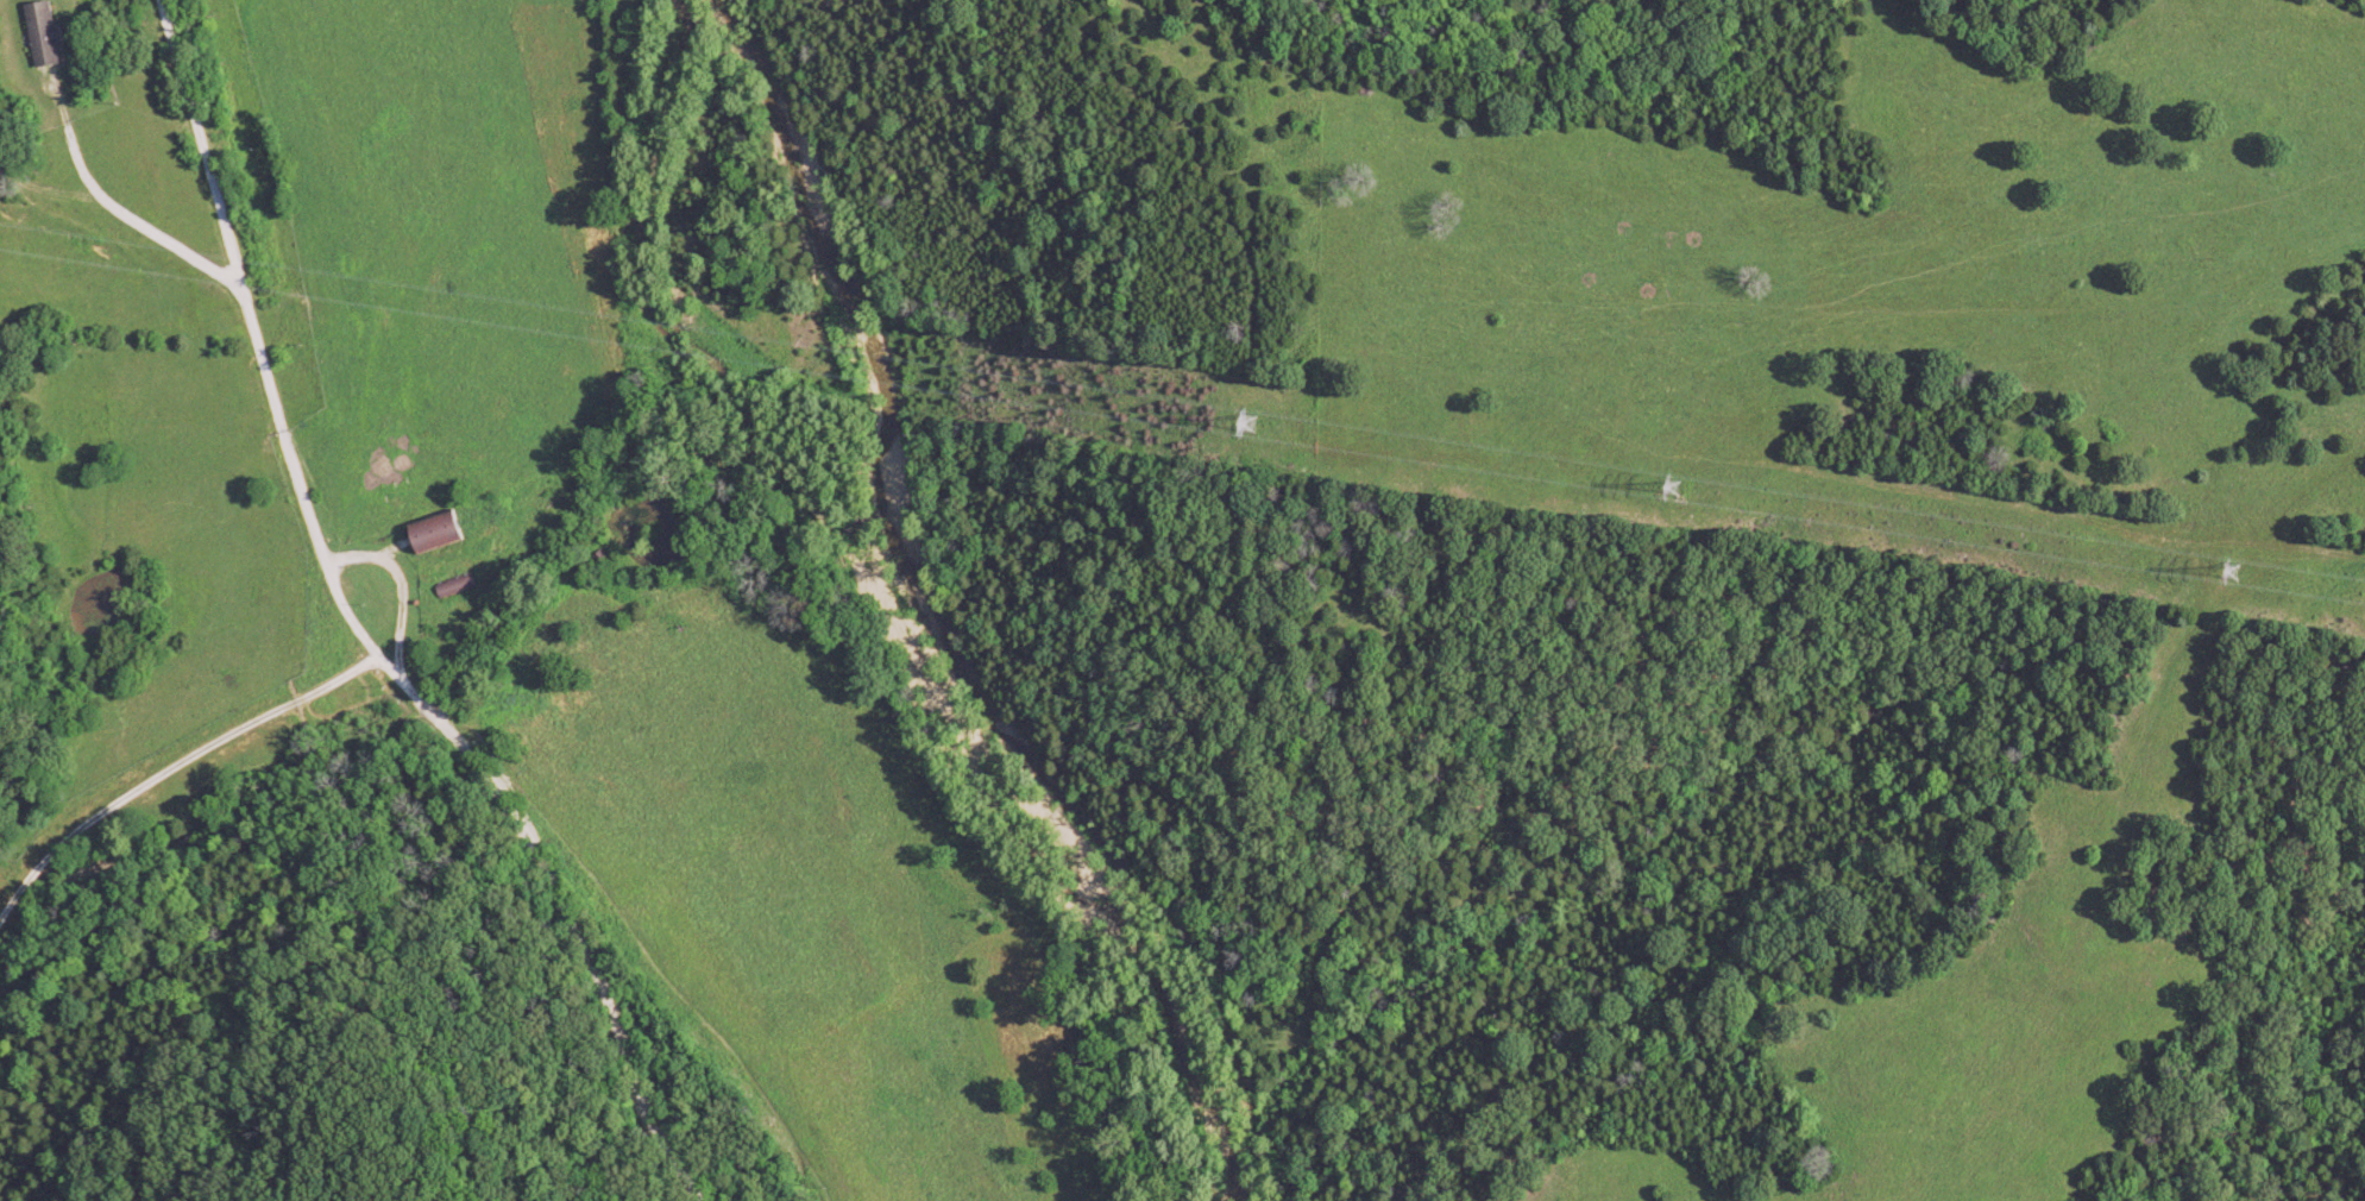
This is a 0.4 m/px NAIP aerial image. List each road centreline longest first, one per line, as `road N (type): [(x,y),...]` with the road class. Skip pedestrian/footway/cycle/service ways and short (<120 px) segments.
road 1 (residential): [(743,1200),(646,1064),(564,889),(512,810),(379,659),(320,541),(172,0)]

